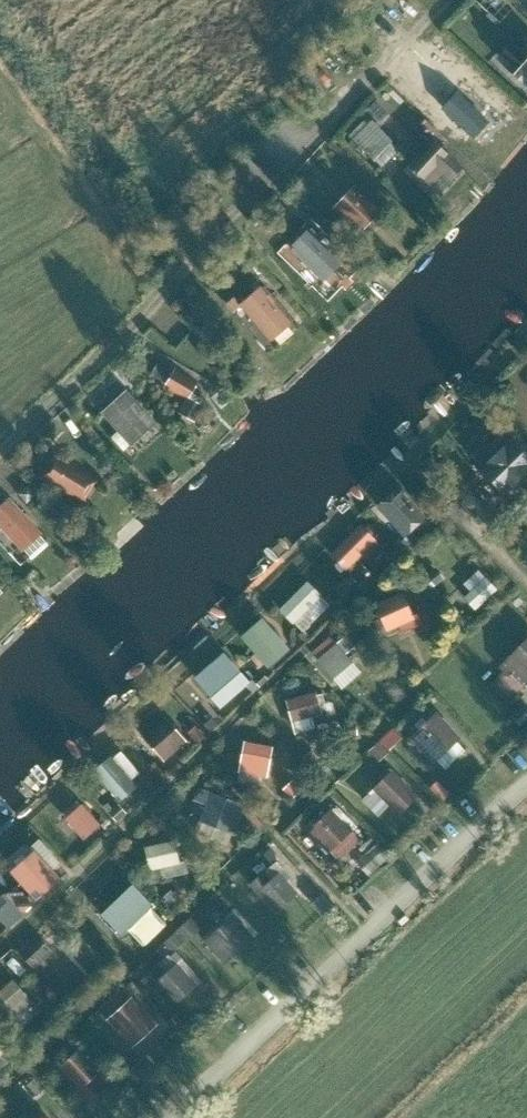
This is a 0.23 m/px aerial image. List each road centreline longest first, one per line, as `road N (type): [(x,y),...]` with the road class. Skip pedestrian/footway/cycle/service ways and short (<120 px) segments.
road 1 (track): [(435,0),(230,223),(170,236),(138,322),(0,445)]
road 2 (track): [(188,1117),(526,798)]
road 3 (track): [(440,489),(526,572)]

